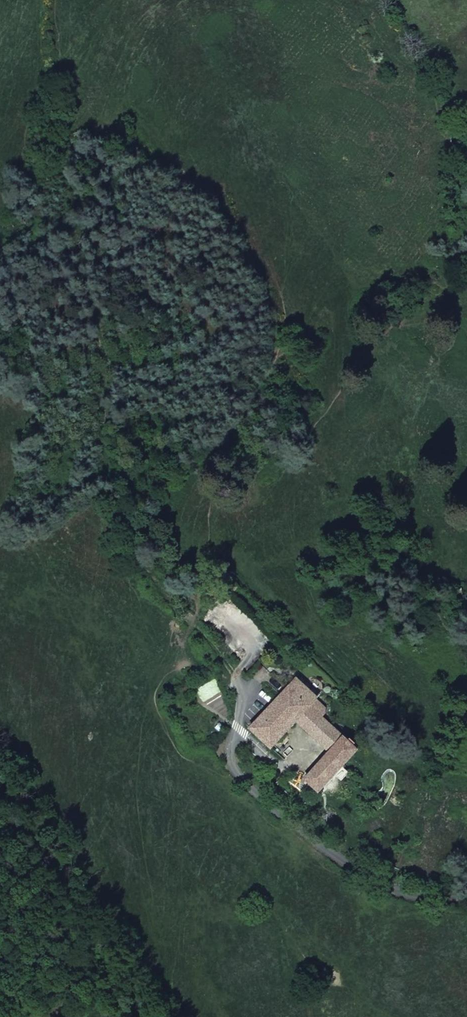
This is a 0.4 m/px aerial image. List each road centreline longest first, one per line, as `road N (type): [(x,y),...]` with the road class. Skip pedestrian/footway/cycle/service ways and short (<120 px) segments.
road 1 (track): [(238,687),(189,624),(148,590),(93,473),(97,327),(76,269),(7,227),(0,213)]
road 2 (unclassified): [(466,895),(410,897),(382,888),(270,810),(231,762),(243,701),(238,687)]
road 3 (track): [(0,777),(97,915),(152,1016)]
road 4 (track): [(0,400),(15,425),(5,519),(54,481),(93,473)]
road 5 (track): [(0,183),(31,126),(53,0)]

